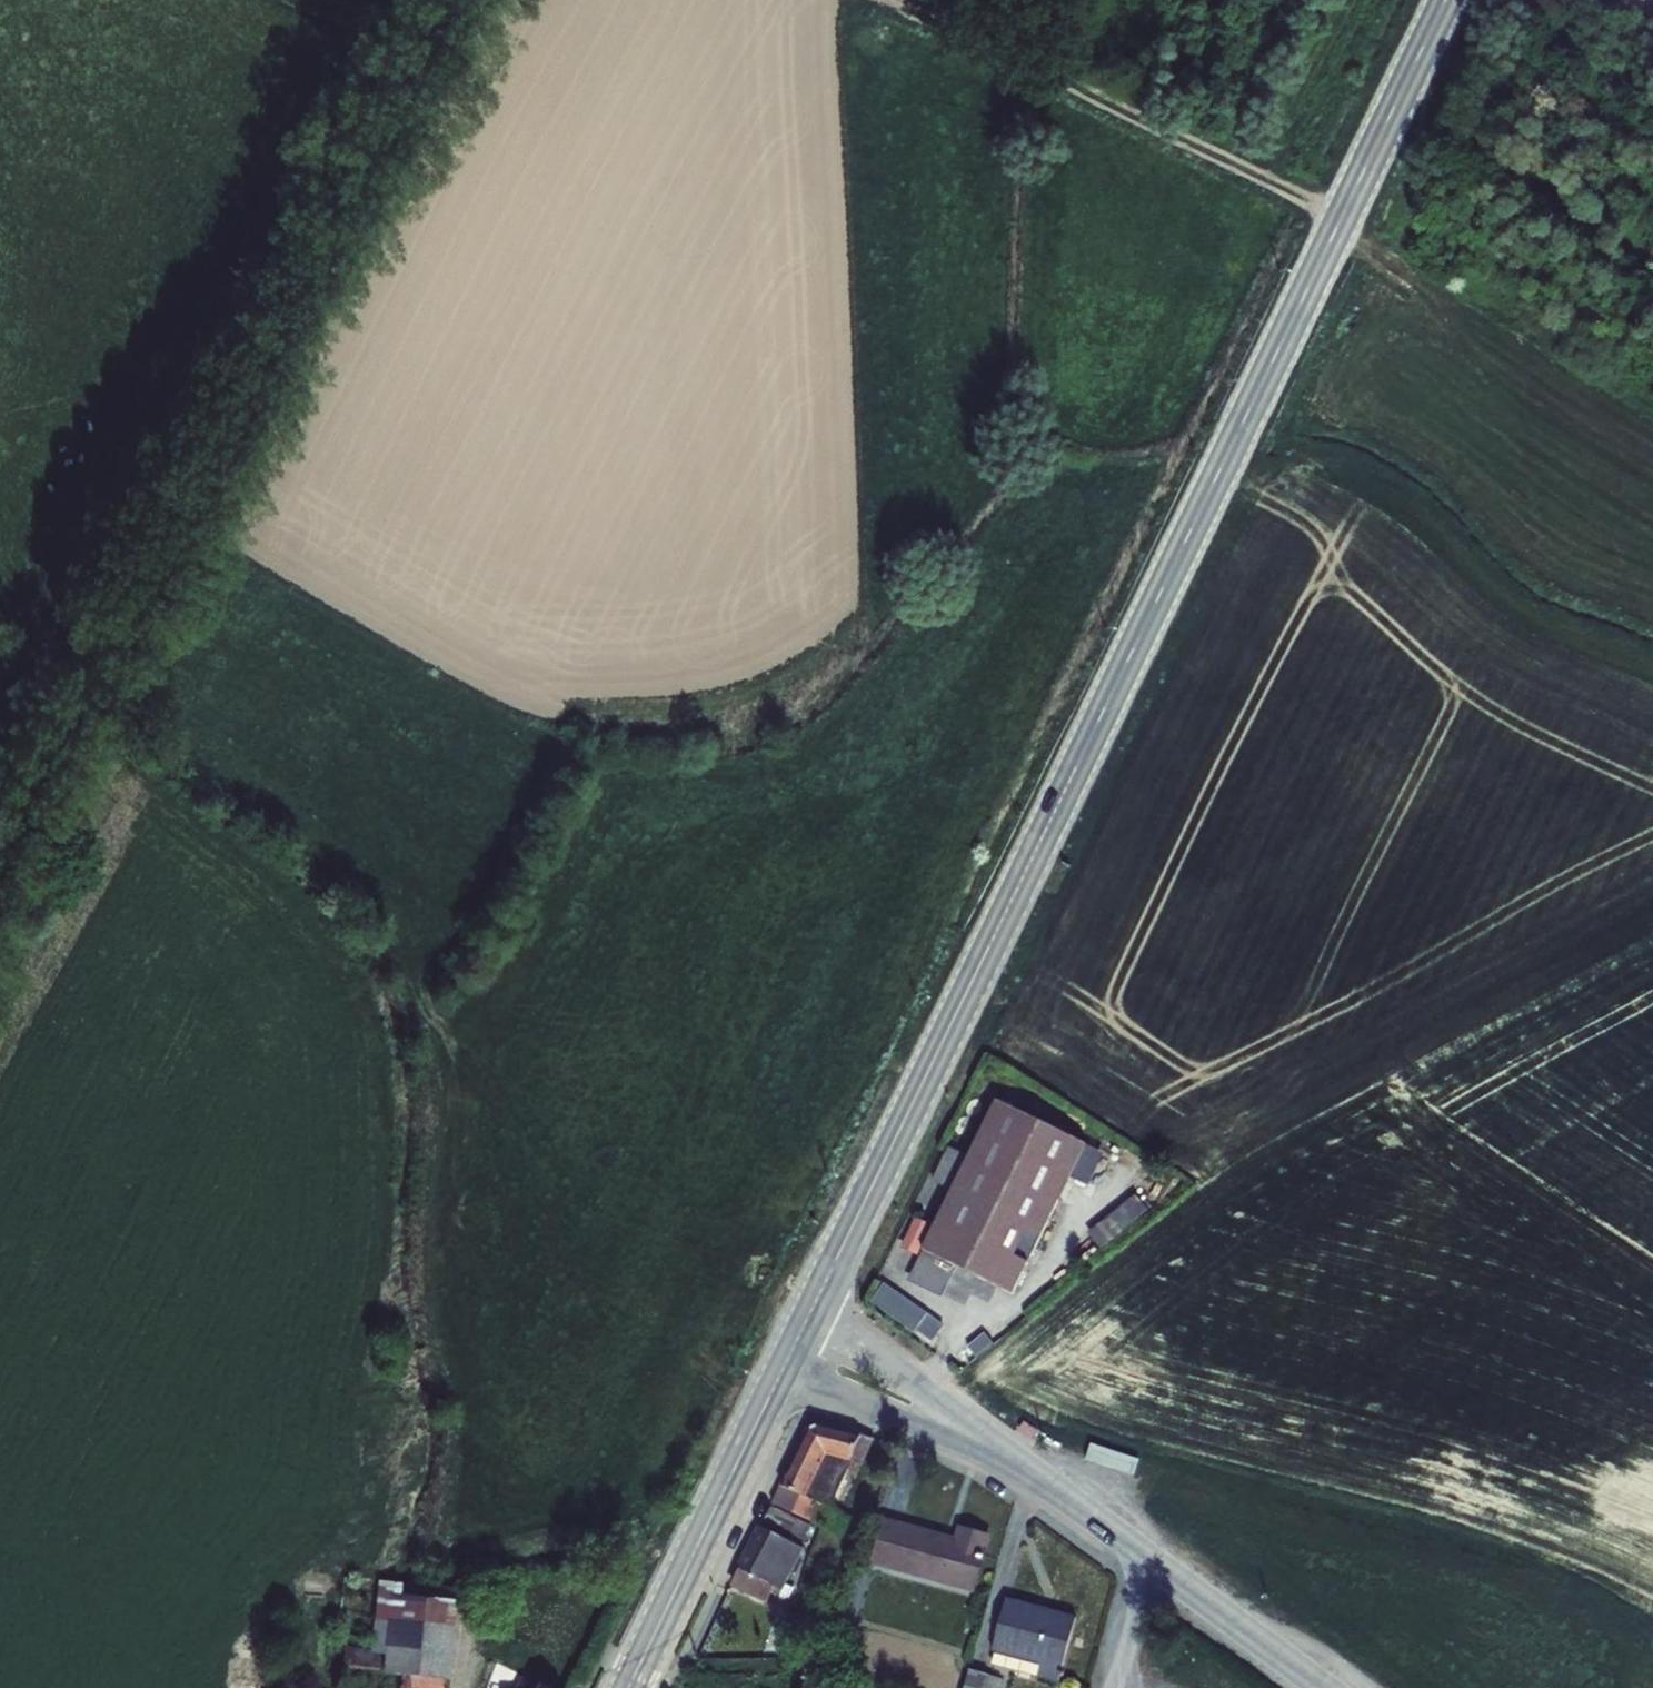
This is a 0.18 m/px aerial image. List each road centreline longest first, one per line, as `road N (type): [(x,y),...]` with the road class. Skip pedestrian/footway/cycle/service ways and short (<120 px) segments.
road 1 (primary): [(796,1351),(1452,0)]
road 2 (track): [(0,754),(406,0)]
road 3 (tertiary): [(1320,1687),(1005,1458),(796,1351)]
road 4 (primary): [(634,1687),(796,1351)]

